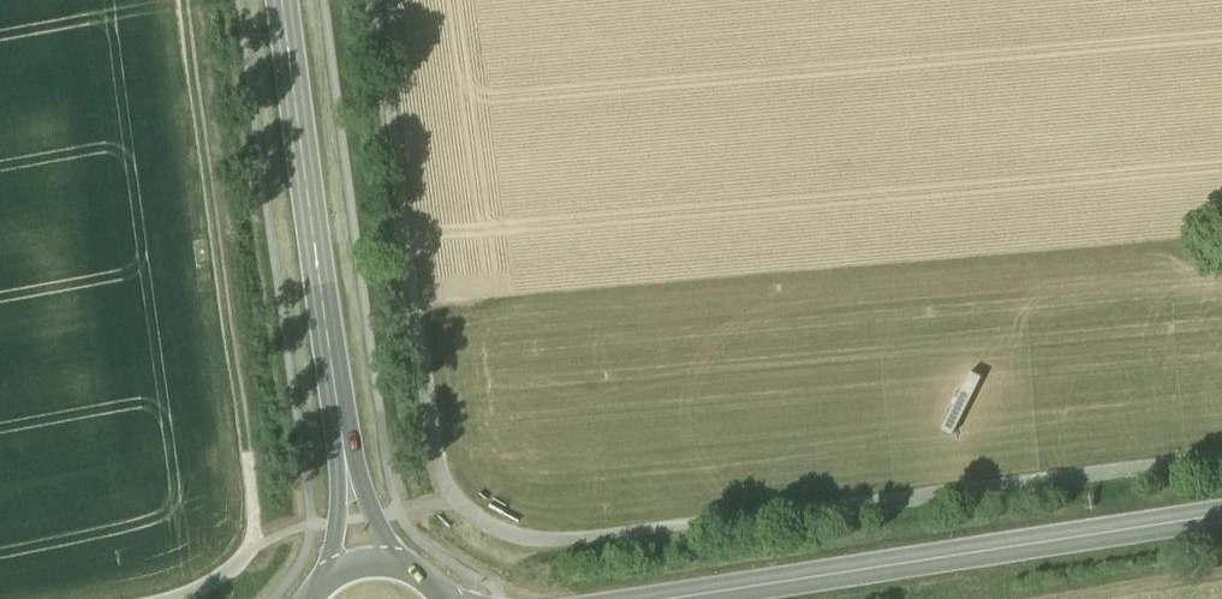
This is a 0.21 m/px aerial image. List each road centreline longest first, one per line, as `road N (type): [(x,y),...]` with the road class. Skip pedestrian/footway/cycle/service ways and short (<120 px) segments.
road 1 (tertiary): [(668,598),(1221,516)]
road 2 (track): [(366,0),(396,247),(447,496)]
road 3 (track): [(253,457),(193,0)]
road 4 (primary): [(345,453),(282,0)]
road 5 (track): [(1221,578),(1094,598)]
road 6 (primary): [(345,453),(329,577)]
road 7 (primary): [(399,565),(345,453)]

